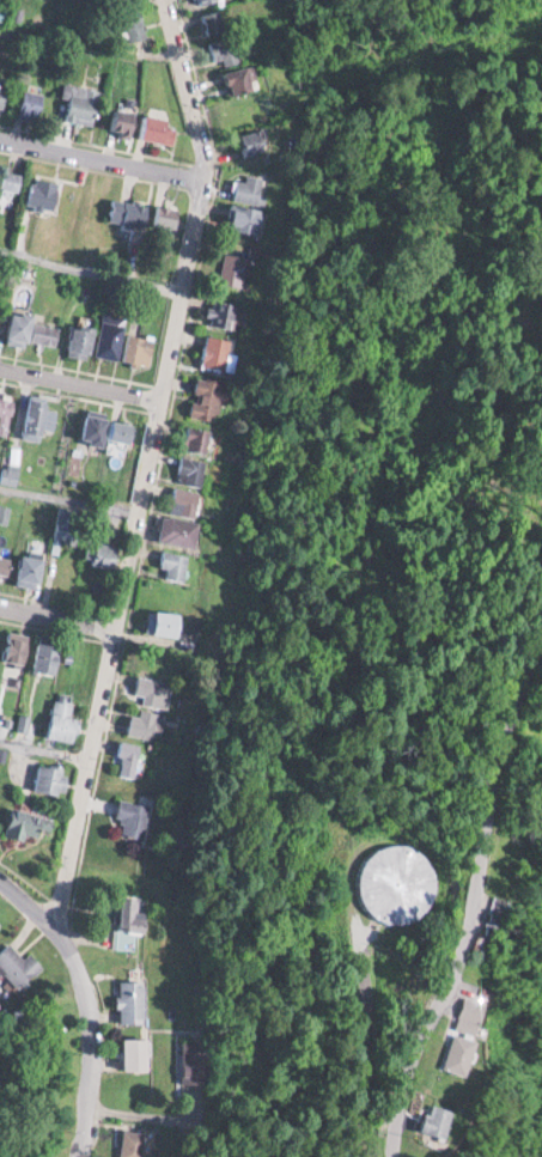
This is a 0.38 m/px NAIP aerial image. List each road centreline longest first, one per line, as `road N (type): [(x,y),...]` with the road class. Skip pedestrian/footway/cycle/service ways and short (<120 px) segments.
road 1 (residential): [(162,0),(200,177),(55,918)]
road 2 (residential): [(405,1156),(415,1086),(449,998),(470,866),(541,630)]
road 3 (residential): [(55,918),(90,1016),(77,1156)]
road 4 (residential): [(0,141),(200,177)]
road 5 (residential): [(0,368),(157,397)]

